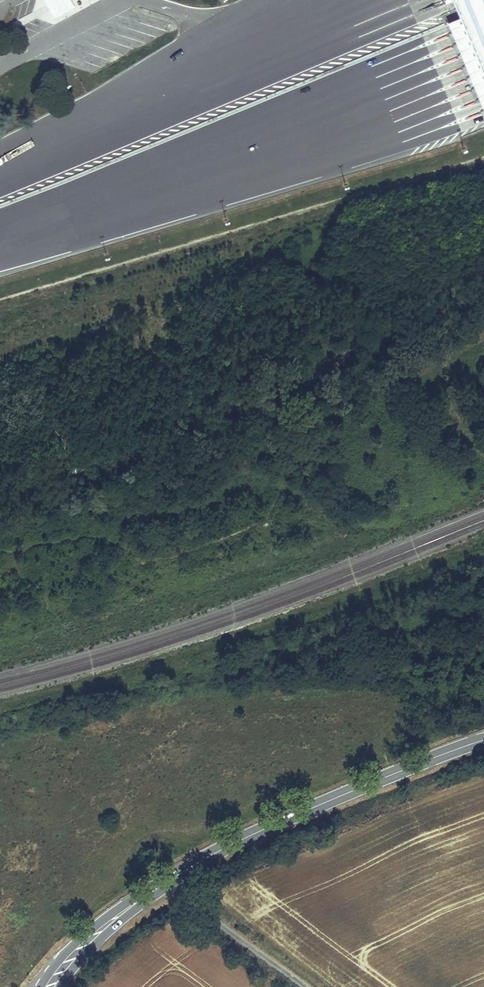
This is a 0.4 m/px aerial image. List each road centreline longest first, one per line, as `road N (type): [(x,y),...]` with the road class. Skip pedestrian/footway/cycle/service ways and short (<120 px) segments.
road 1 (motorway): [(0,230),(483,67)]
road 2 (primary): [(483,740),(210,856),(106,925),(51,986)]
road 3 (motorway): [(243,46),(0,175)]

